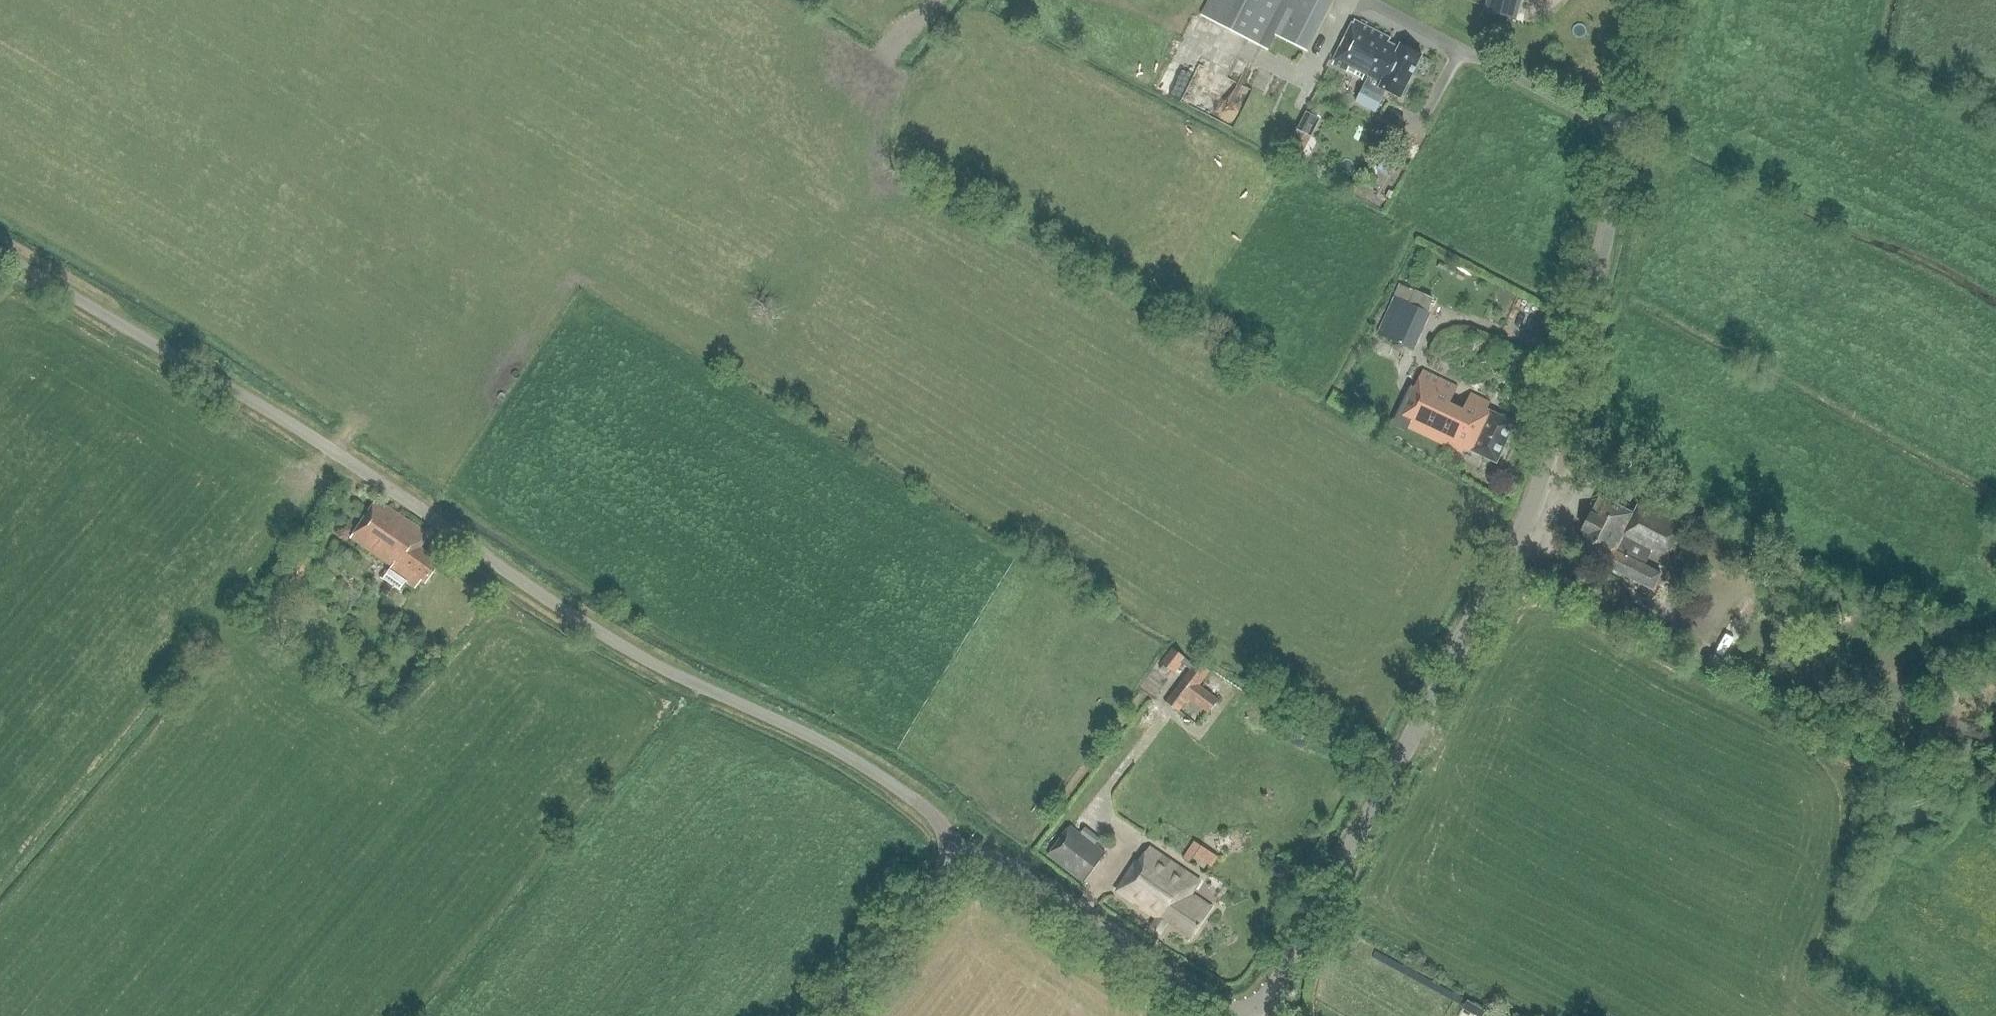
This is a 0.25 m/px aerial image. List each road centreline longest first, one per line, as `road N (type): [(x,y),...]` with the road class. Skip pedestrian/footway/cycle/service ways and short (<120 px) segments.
road 1 (residential): [(963,859),(910,798),(816,739),(668,672),(433,526),(319,439),(0,255)]
road 2 (tertiary): [(1256,1012),(1532,511),(1665,0)]
road 3 (tertiary): [(1256,1012),(1217,1012),(1002,864),(963,859)]
road 4 (tertiary): [(822,1015),(939,875),(963,859)]
road 5 (track): [(1517,538),(1701,629)]

